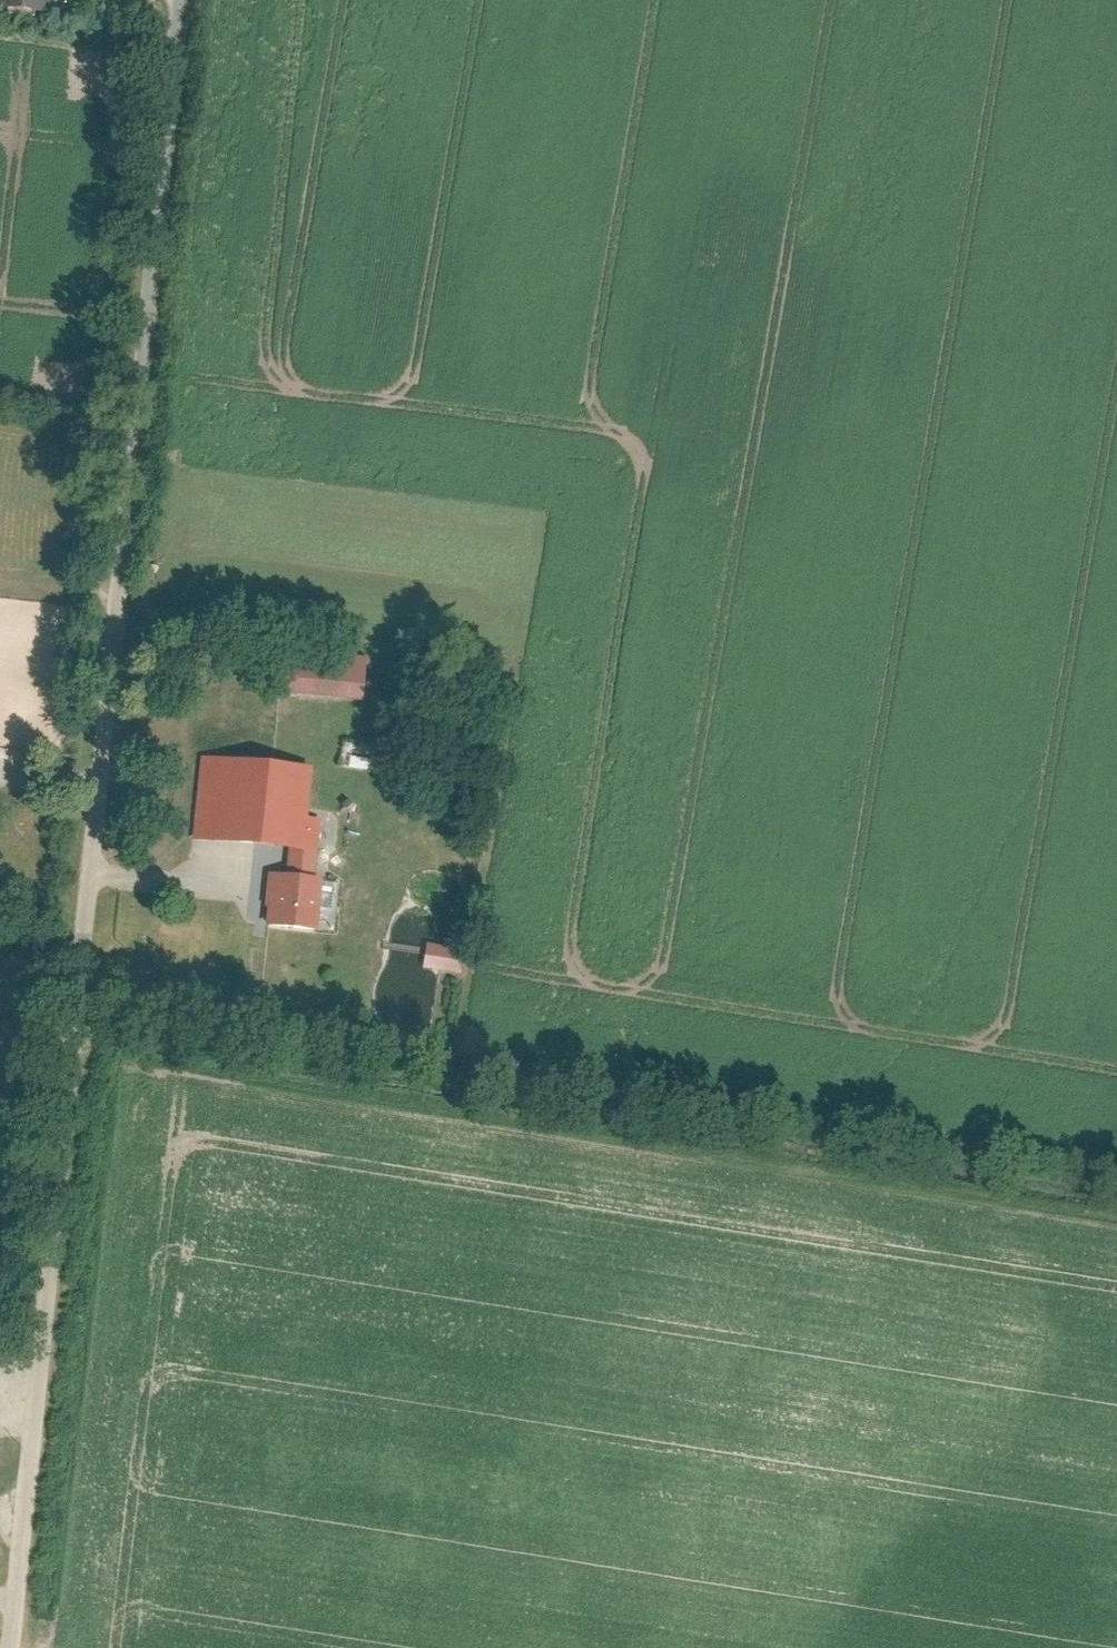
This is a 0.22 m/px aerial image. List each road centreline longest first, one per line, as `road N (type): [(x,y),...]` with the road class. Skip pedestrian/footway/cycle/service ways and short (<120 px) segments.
road 1 (residential): [(10,1647),(177,0)]

